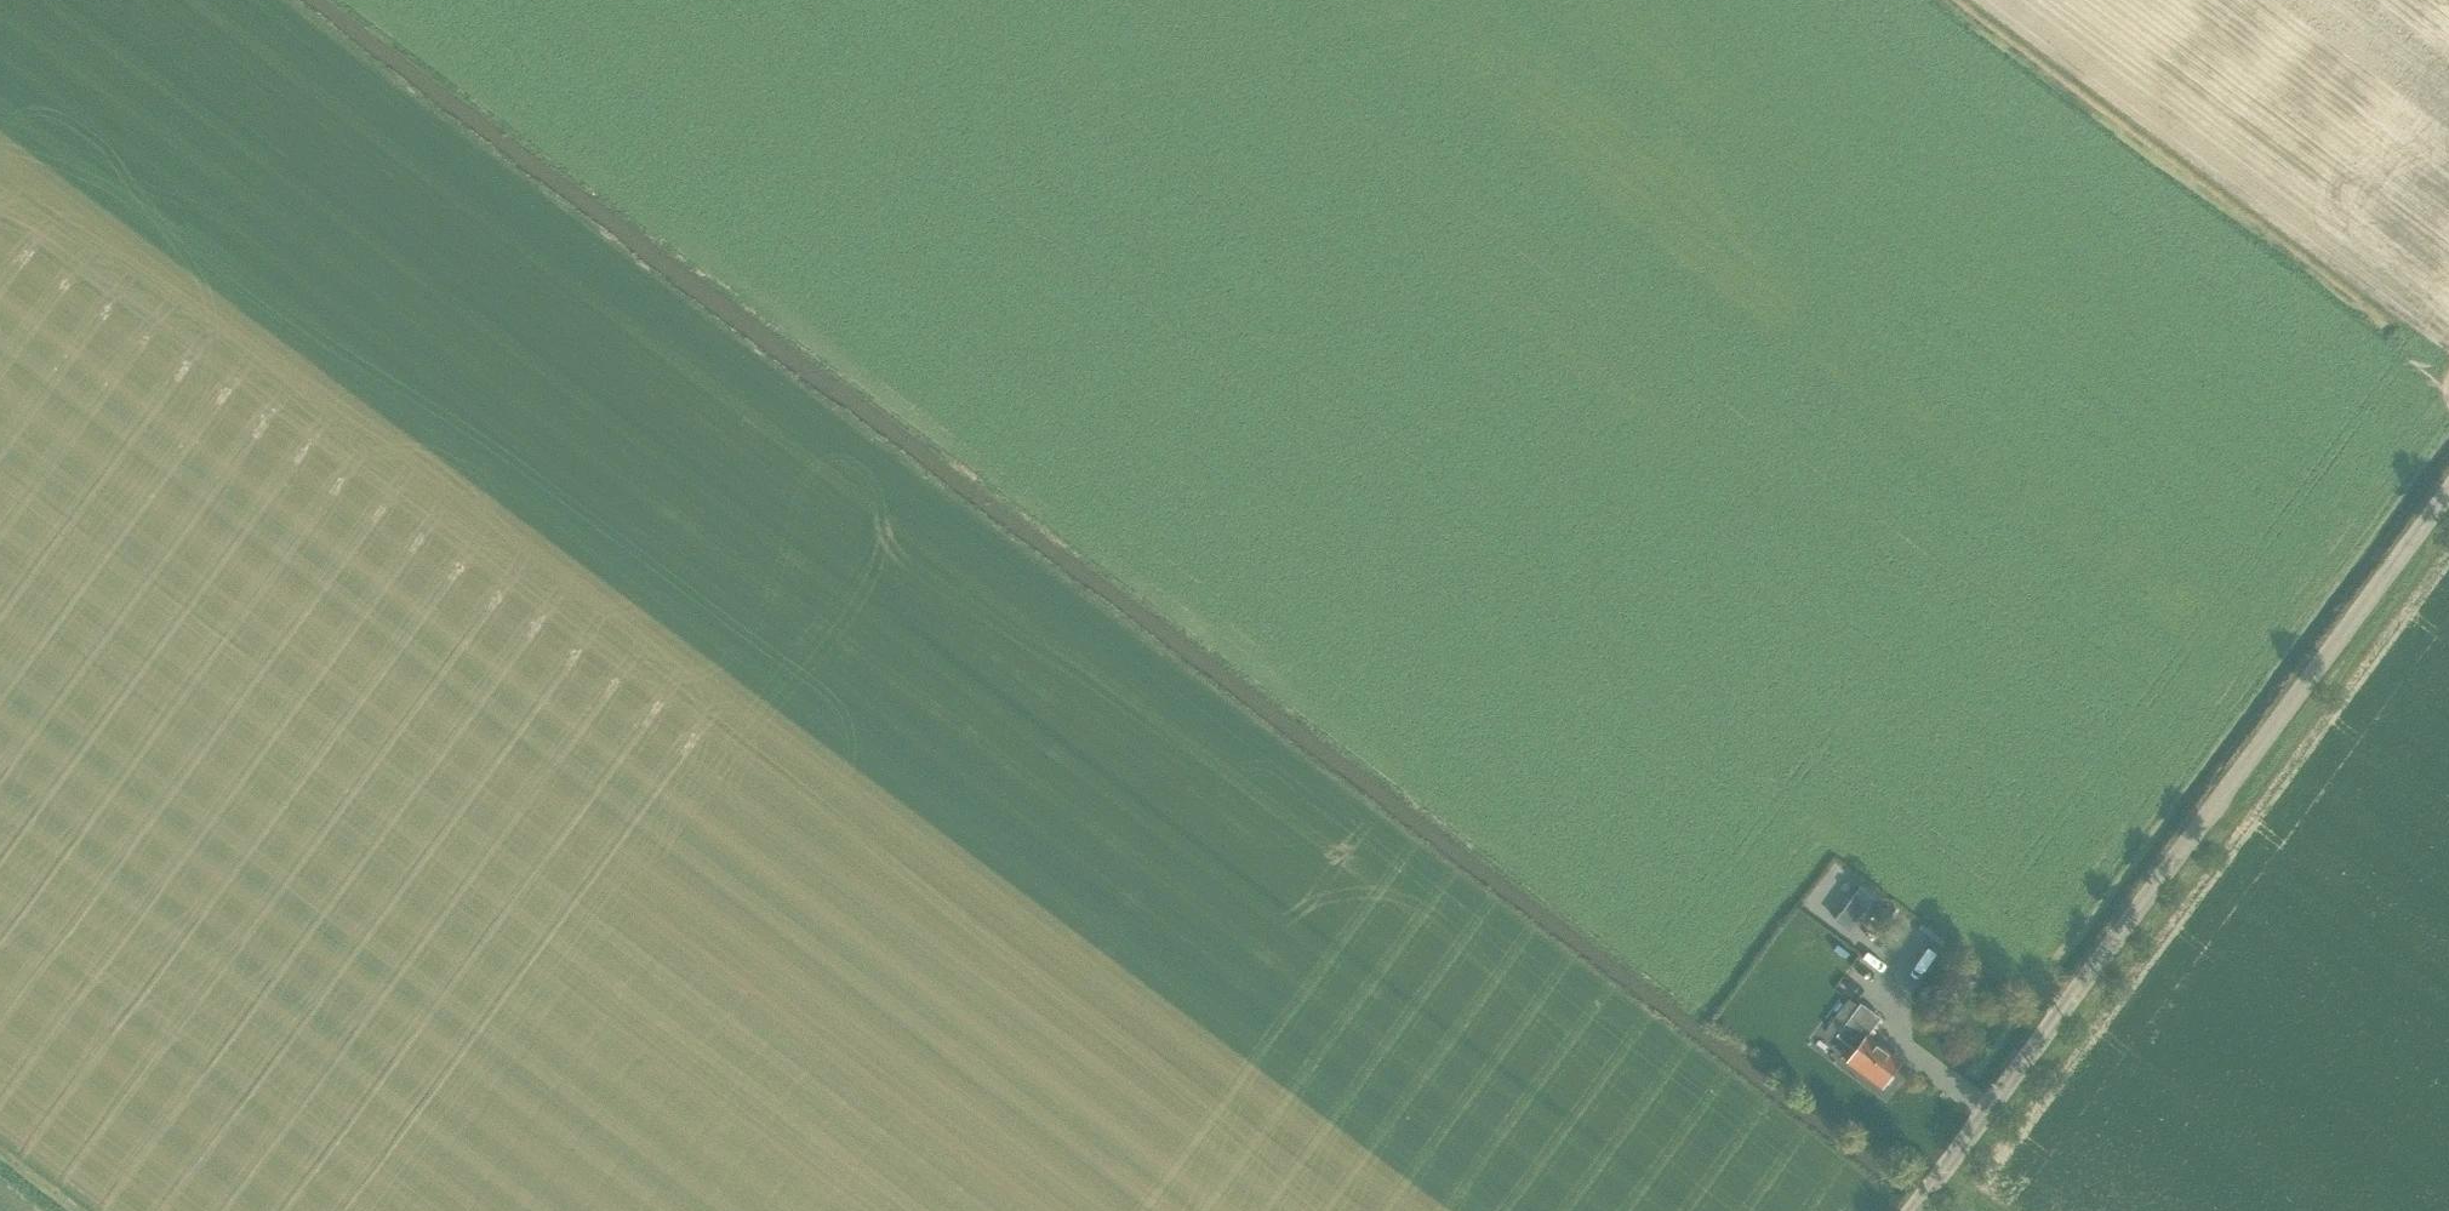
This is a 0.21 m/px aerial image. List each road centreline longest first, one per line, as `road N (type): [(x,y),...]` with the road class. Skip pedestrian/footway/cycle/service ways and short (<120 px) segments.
road 1 (unclassified): [(1916,1210),(2448,492)]

